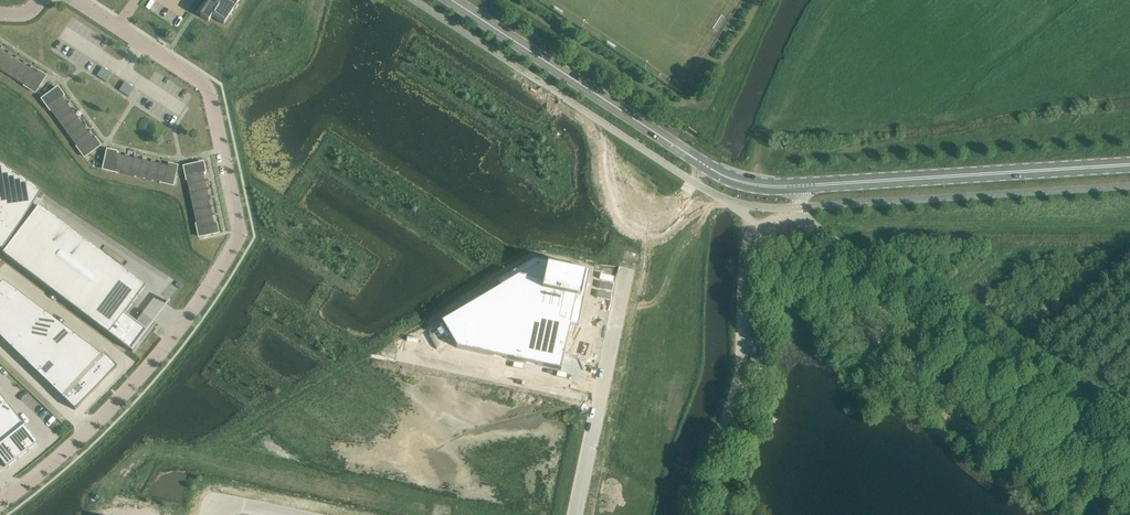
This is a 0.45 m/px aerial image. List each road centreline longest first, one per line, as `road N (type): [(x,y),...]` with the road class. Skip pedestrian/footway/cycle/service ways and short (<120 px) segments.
road 1 (unclassified): [(1129,435),(804,219)]
road 2 (unclassified): [(241,235),(155,360),(0,504)]
road 3 (tertiary): [(1129,164),(796,186)]
road 4 (unclassified): [(574,514),(643,196)]
road 5 (residential): [(75,0),(207,87),(241,235)]
road 6 (track): [(760,227),(746,251),(736,391),(706,448)]
road 7 (tertiary): [(629,138),(608,101),(452,0)]

